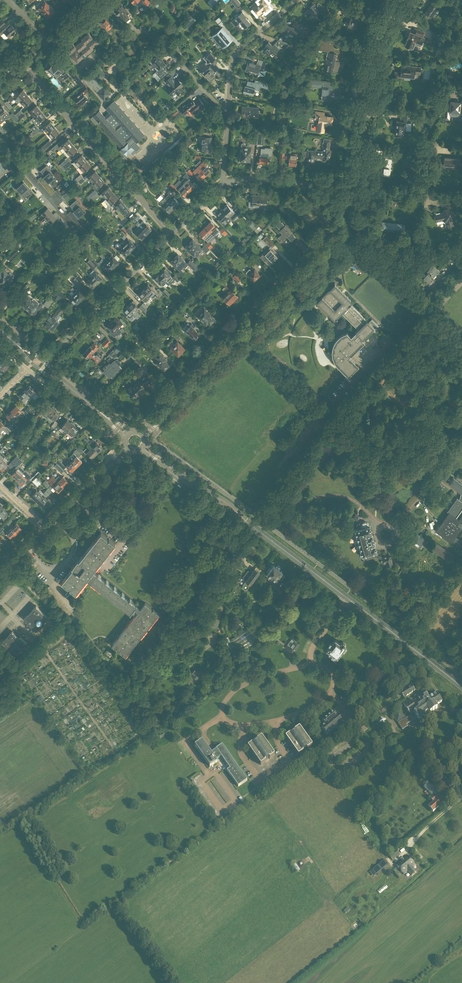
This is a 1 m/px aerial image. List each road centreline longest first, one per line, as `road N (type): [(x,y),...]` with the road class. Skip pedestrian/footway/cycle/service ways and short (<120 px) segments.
road 1 (primary): [(461,687),(143,447)]
road 2 (tertiary): [(142,433),(350,220),(358,187)]
road 3 (residential): [(226,183),(233,57),(298,0)]
road 4 (tertiary): [(358,187),(368,69),(387,16)]
road 5 (residential): [(173,233),(56,350)]
road 6 (residential): [(173,233),(77,125)]
road 7 (residential): [(77,125),(24,169),(73,226)]
road 8 (residential): [(358,187),(226,183)]

